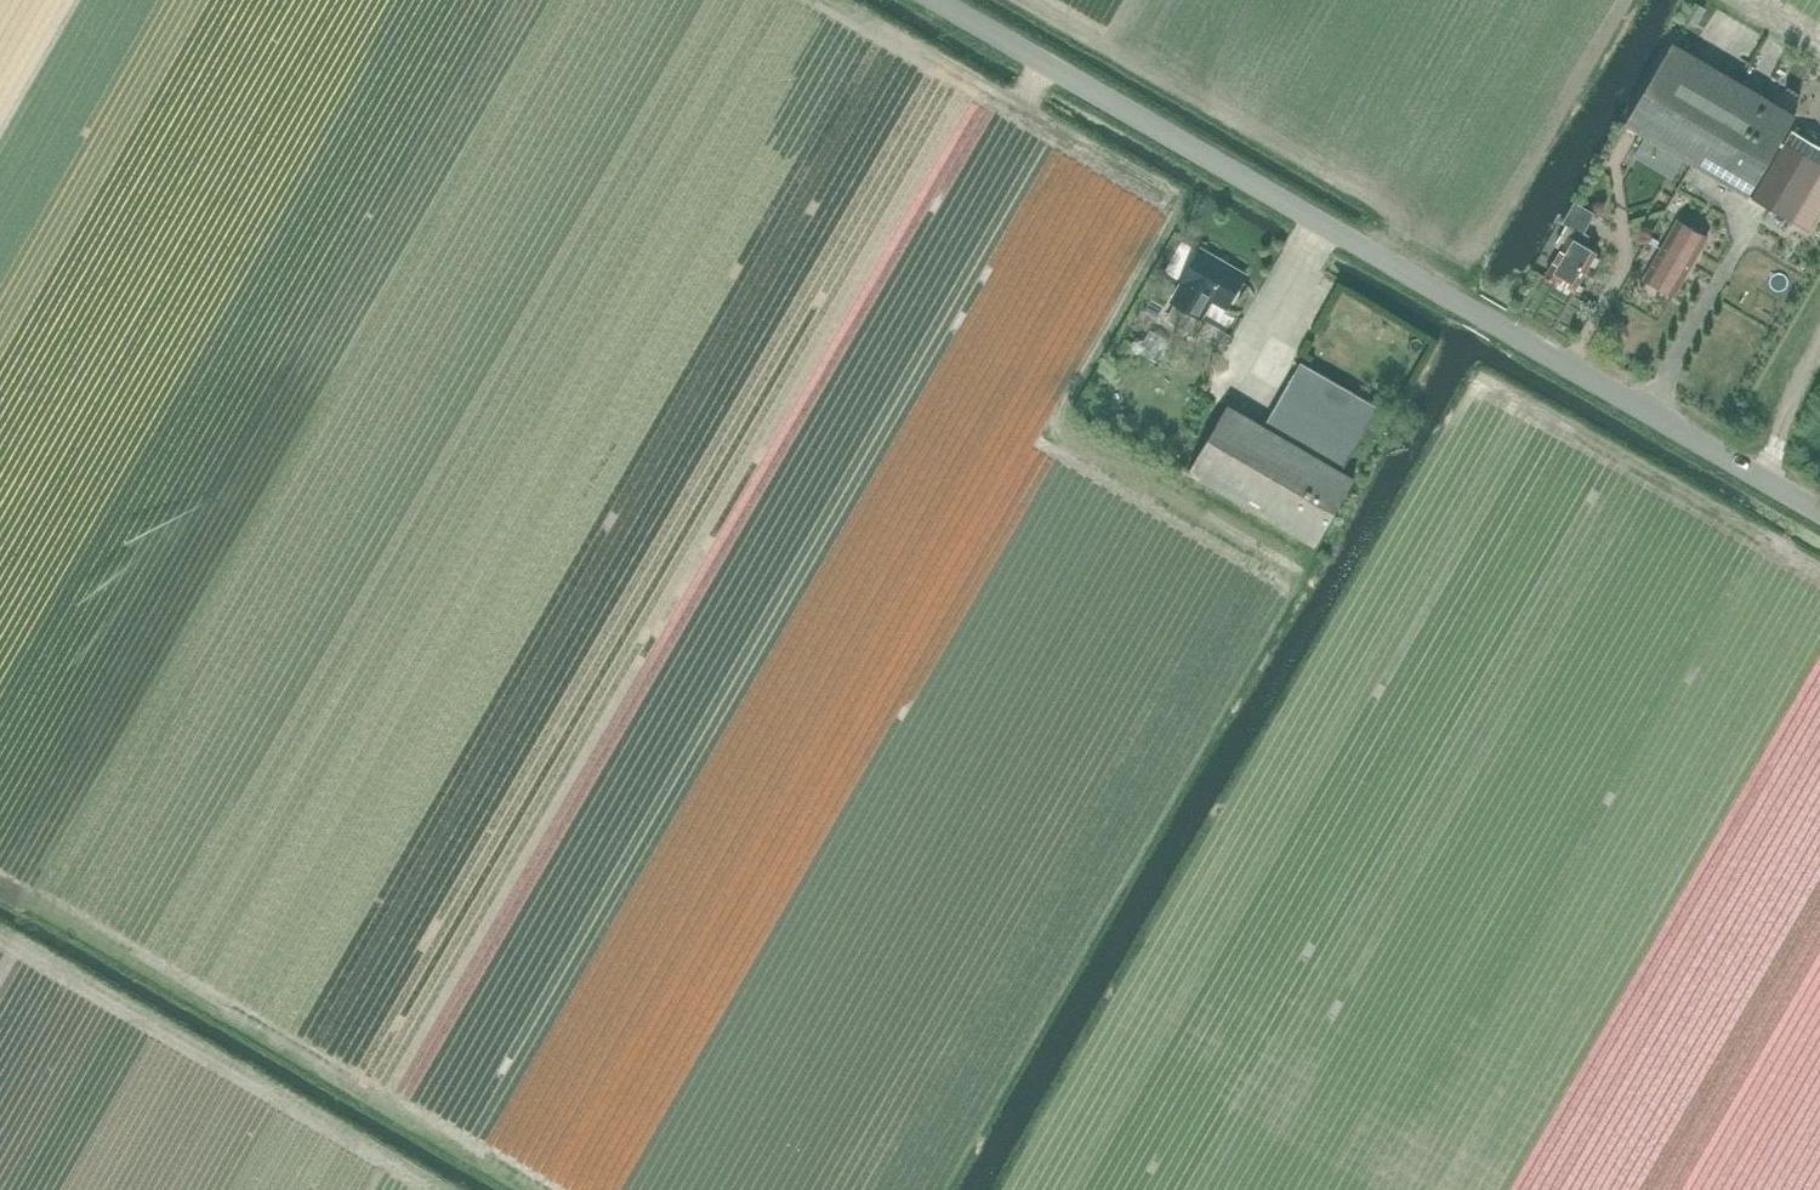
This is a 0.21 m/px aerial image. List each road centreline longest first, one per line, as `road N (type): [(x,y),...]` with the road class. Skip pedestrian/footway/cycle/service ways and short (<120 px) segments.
road 1 (unclassified): [(1819,512),(936,0)]

